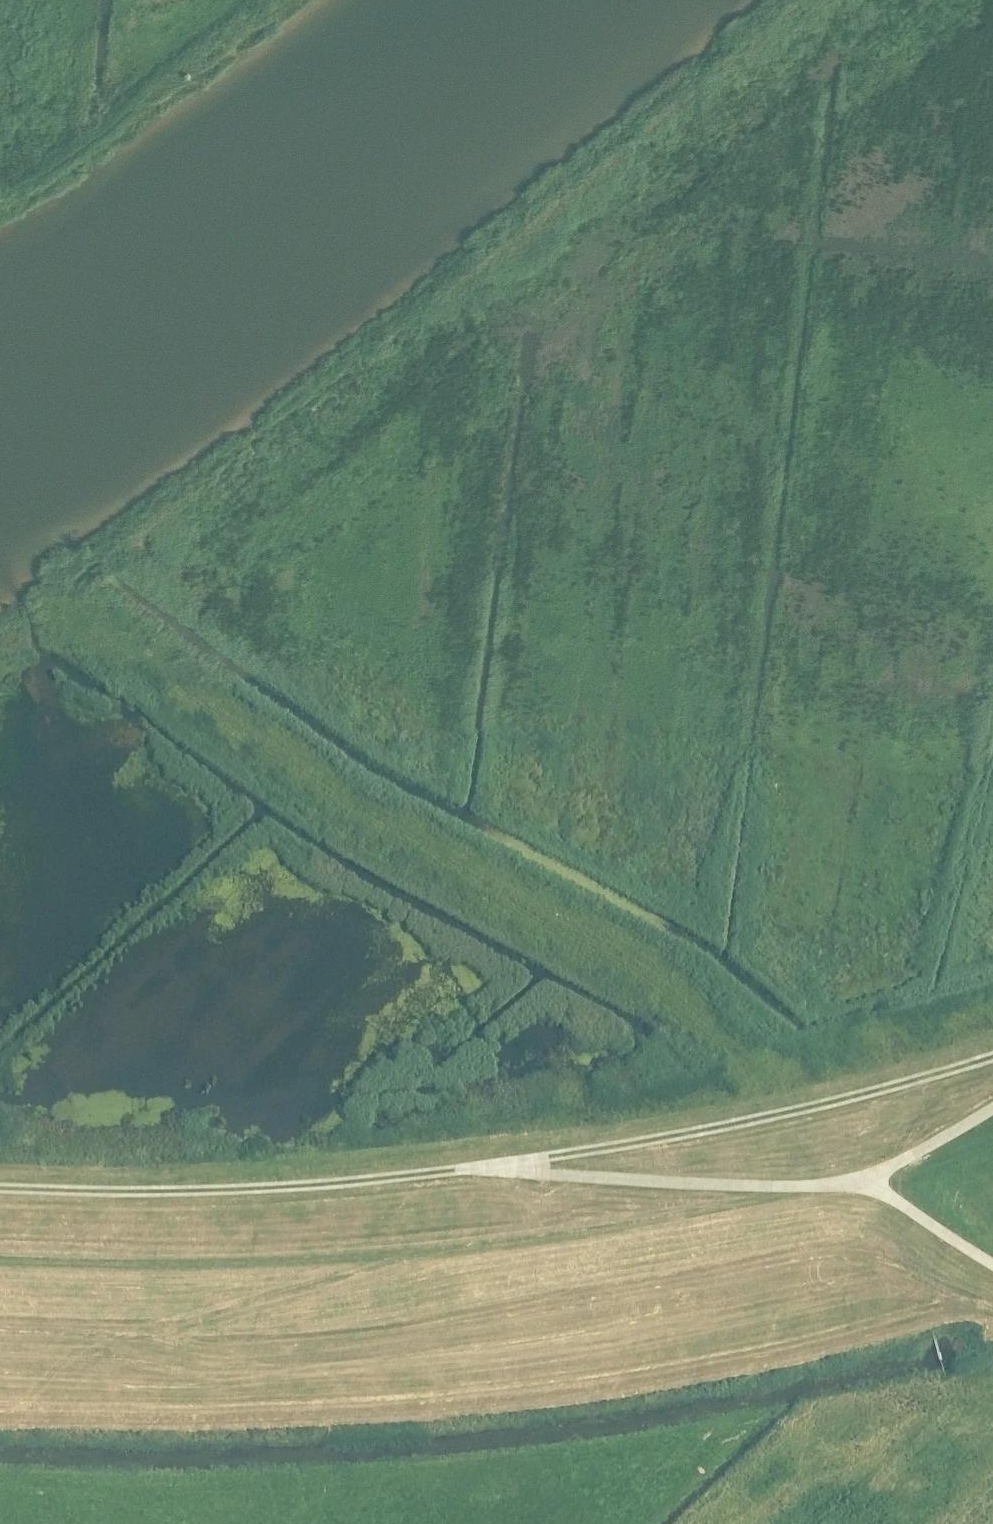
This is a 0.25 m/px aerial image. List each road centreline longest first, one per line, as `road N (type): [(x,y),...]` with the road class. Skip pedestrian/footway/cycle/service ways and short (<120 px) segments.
road 1 (track): [(0,1259),(198,1263),(443,1249),(758,1199),(889,1165)]
road 2 (track): [(177,1323),(405,1252)]

